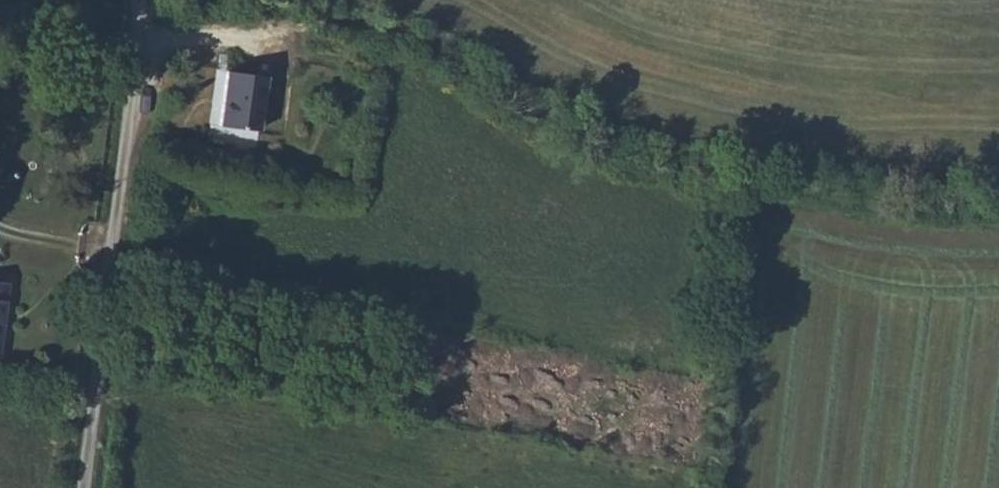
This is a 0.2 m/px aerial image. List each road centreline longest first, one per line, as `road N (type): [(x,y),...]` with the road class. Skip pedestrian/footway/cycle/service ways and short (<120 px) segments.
road 1 (unclassified): [(87,487),(138,0)]

